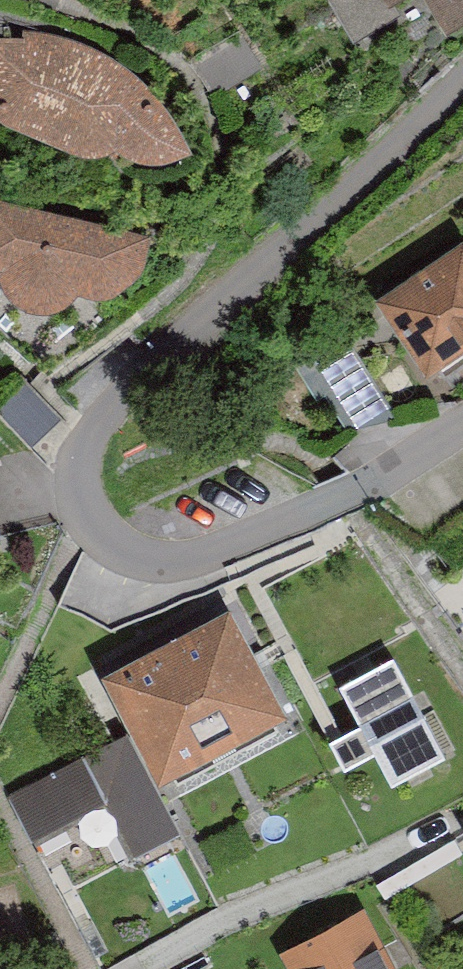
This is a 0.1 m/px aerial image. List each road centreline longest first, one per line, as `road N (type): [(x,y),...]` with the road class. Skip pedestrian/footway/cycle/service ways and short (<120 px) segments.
road 1 (residential): [(462,426),(351,497),(173,566),(104,540),(78,486),(83,450),(169,334),(462,75)]

